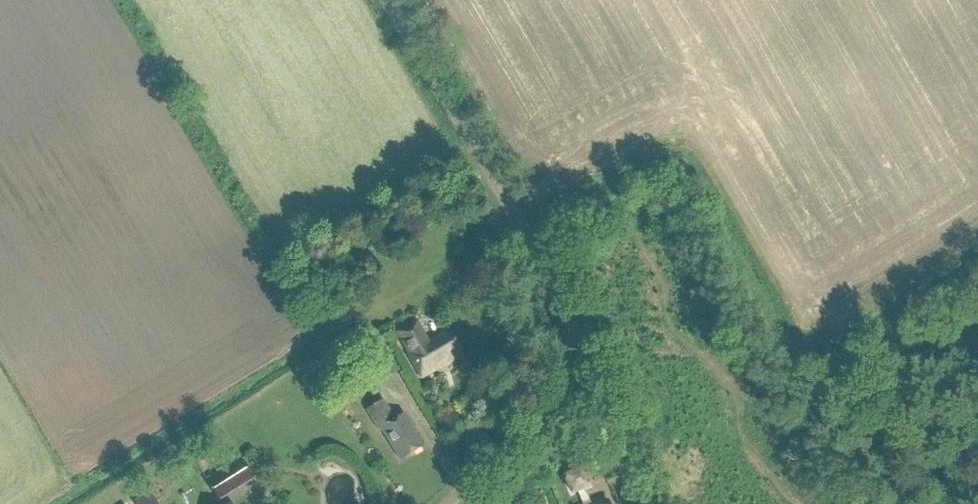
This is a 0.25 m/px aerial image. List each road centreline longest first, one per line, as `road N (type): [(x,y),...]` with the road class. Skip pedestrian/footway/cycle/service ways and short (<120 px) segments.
road 1 (track): [(528,241),(670,177),(786,355),(804,368),(838,360),(977,277)]
road 2 (unclassified): [(593,370),(388,0)]
road 3 (unclassified): [(447,503),(593,370)]
road 4 (unclassified): [(649,503),(593,370)]

